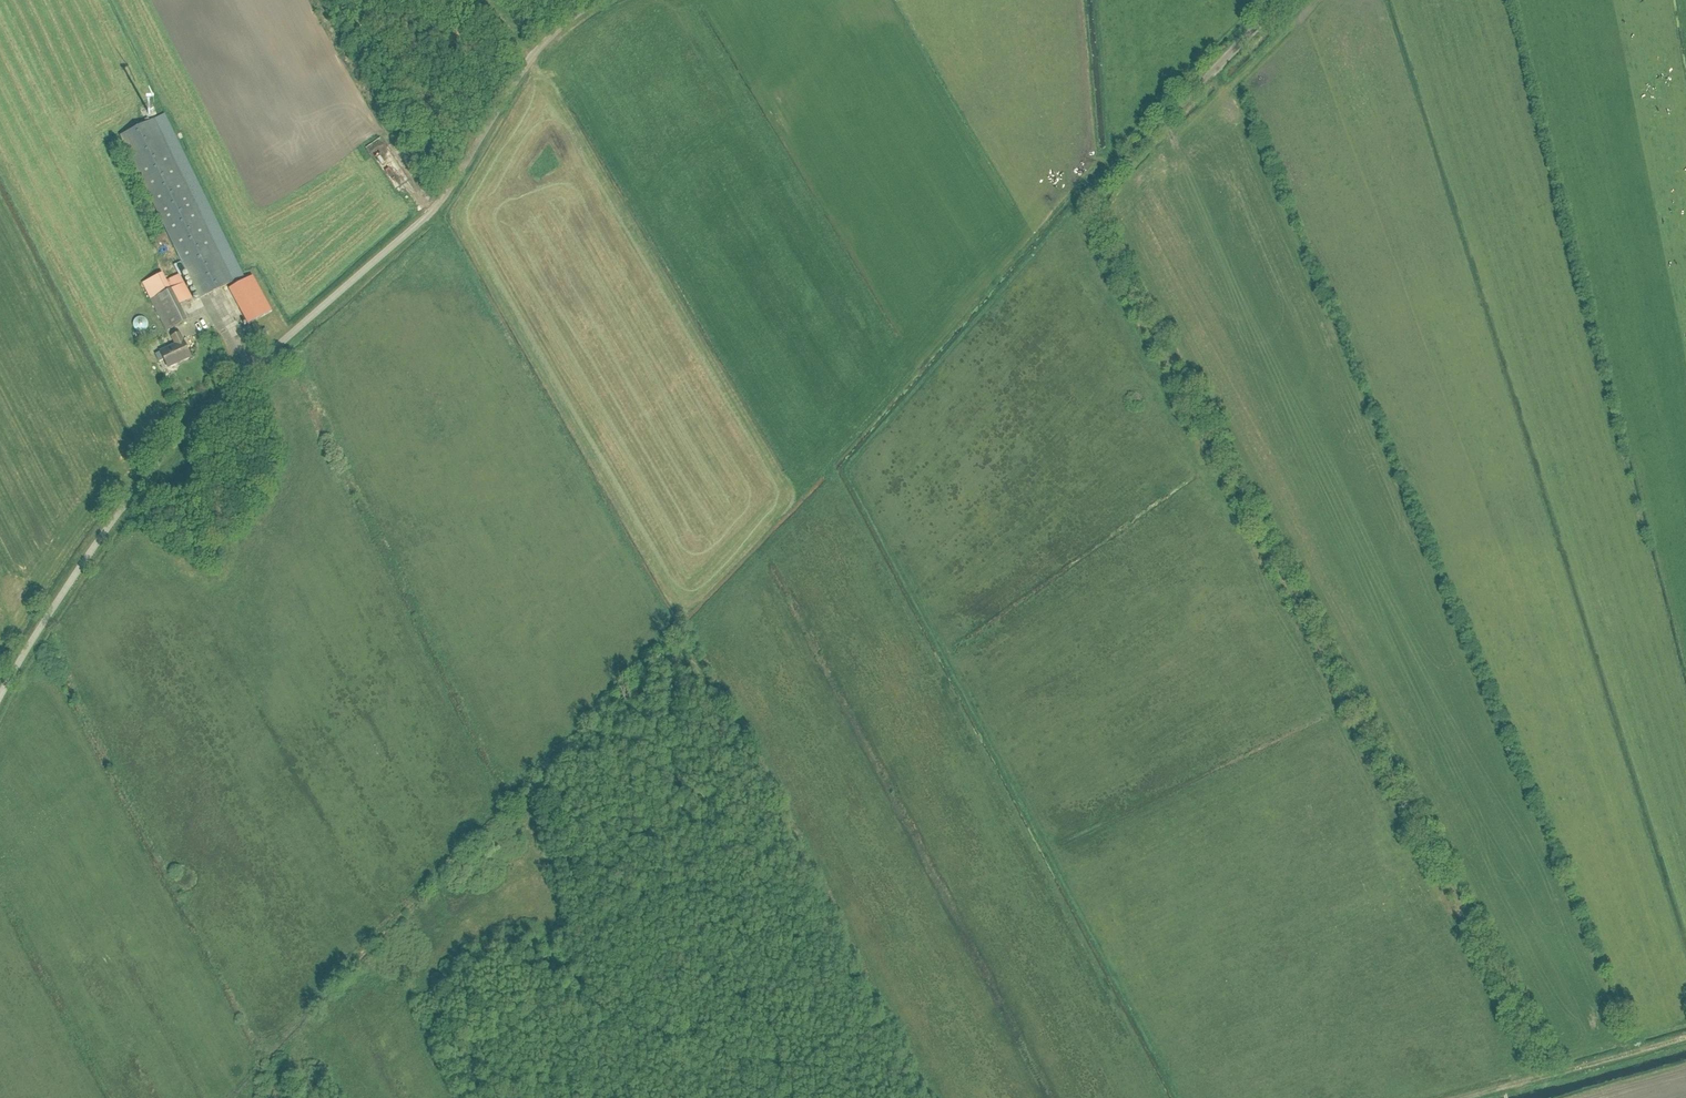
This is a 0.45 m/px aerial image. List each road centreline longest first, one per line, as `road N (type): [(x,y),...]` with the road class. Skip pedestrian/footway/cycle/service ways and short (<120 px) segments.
road 1 (track): [(1280,0),(1085,209),(1554,1075)]
road 2 (unclassified): [(0,704),(118,512),(199,417),(434,210),(544,43),(598,0)]
road 3 (track): [(1685,1037),(1554,1075)]

